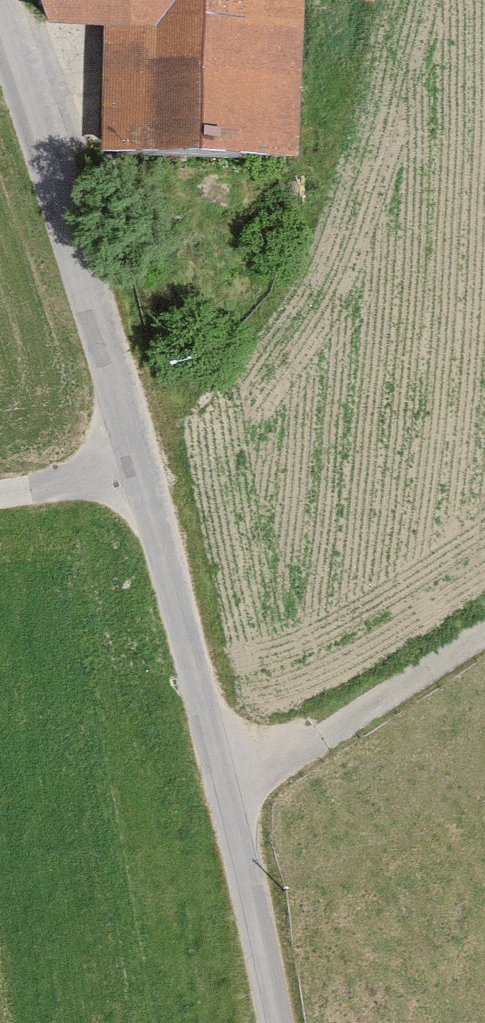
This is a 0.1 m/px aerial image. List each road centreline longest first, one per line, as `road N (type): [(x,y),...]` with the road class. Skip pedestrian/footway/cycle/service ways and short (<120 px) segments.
road 1 (unclassified): [(292,1022),(250,779),(6,0)]
road 2 (track): [(484,632),(250,779)]
road 3 (track): [(147,470),(0,493)]

